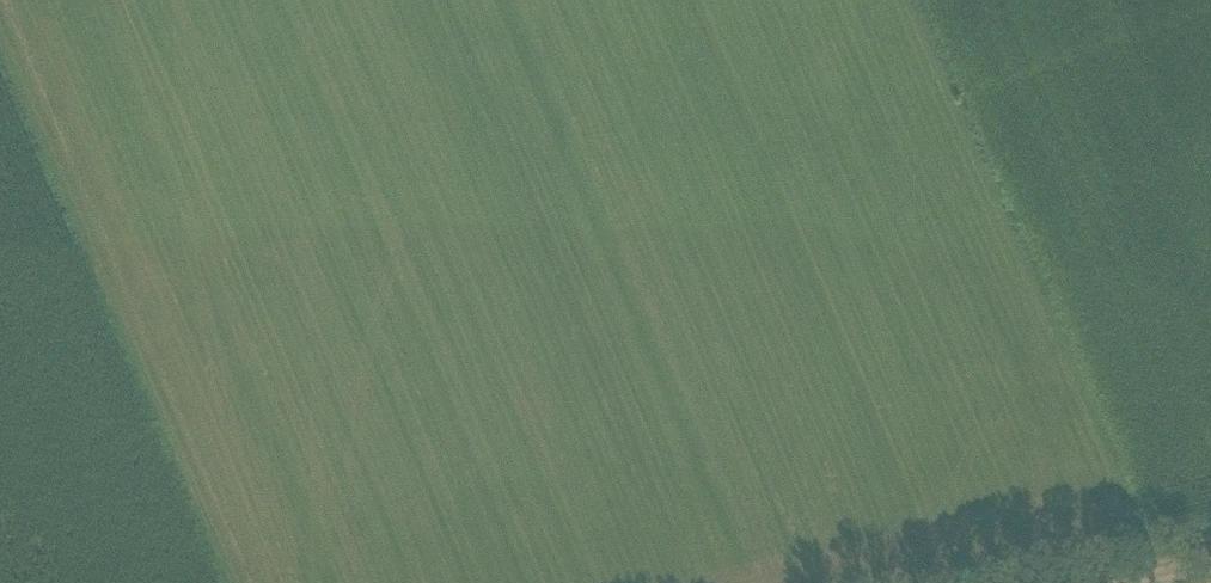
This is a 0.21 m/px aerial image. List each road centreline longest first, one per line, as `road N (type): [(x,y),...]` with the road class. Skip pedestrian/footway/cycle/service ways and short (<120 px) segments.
road 1 (track): [(1094,582),(1210,554)]

